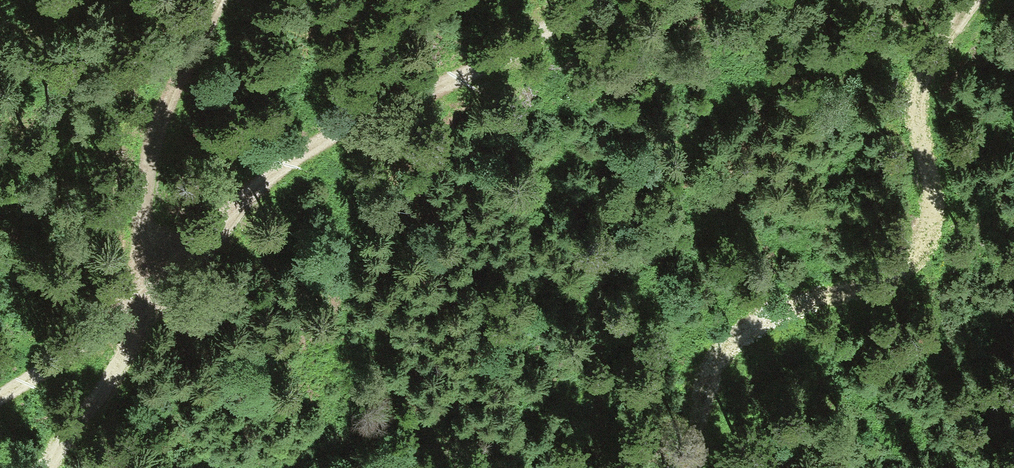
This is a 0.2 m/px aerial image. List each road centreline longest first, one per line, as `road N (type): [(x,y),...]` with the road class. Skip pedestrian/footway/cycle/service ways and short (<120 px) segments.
road 1 (track): [(0,395),(92,335),(303,150),(475,72),(579,0)]
road 2 (track): [(699,467),(709,398),(728,355),(787,309),(879,267),(915,237),(935,180),(920,67),(981,0)]
road 3 (track): [(48,467),(168,269),(153,236),(149,189),(172,102),(227,0)]

